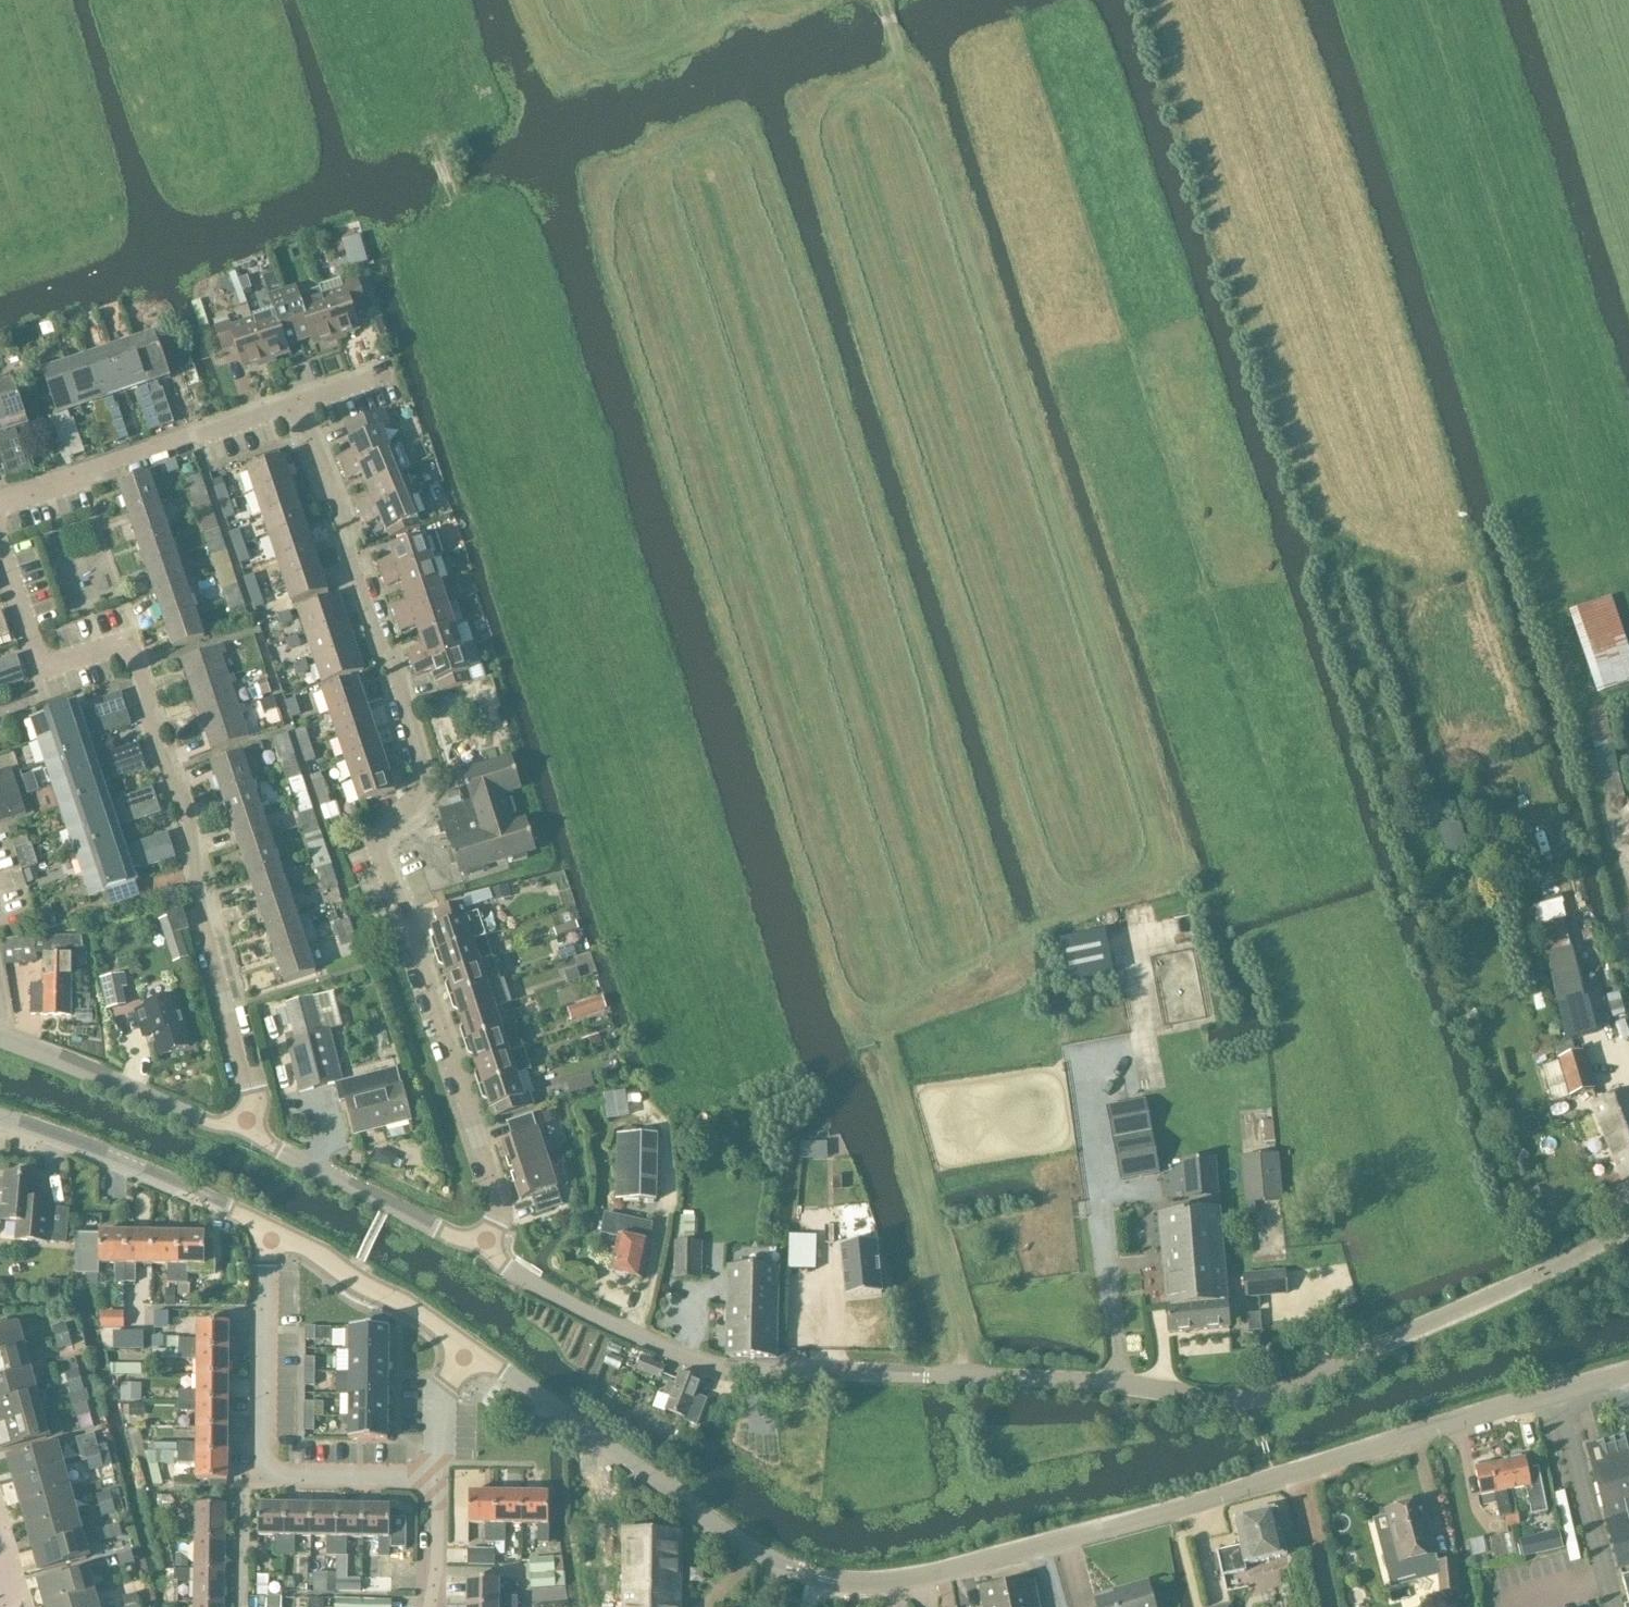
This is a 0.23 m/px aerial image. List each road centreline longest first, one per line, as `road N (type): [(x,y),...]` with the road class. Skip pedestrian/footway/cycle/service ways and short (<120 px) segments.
road 1 (track): [(961,1376),(962,1342),(882,1014),(1165,867),(891,0)]
road 2 (track): [(1626,905),(1565,641),(1351,0)]
road 3 (residential): [(486,1244),(503,1205),(376,841),(429,787),(301,403)]
road 4 (unclassified): [(926,1375),(1251,1398),(1296,1386),(1628,1229)]
road 5 (tertiary): [(921,1576),(1041,1549),(1628,1374)]
road 6 (residential): [(245,1130),(252,1091),(207,931),(188,814),(131,641),(42,668),(0,547)]
road 7 (tertiary): [(468,1351),(729,1537),(800,1573),(863,1585),(921,1576)]
road 8 (unclassified): [(926,1375),(709,1370),(506,1268),(486,1244)]
road 9 (residential): [(436,1480),(265,1475),(270,1241)]
road 10 (residential): [(0,511),(301,403)]
road 11 (tertiary): [(0,1120),(124,1164),(248,1219),(270,1241)]
road 12 (unclassified): [(486,1244),(453,1236),(245,1130)]
road 13 (unclassified): [(245,1130),(203,1122),(0,1036)]
road 14 (tertiary): [(468,1351),(404,1303),(298,1247),(270,1241)]
road 15 (residential): [(436,1480),(440,1389),(468,1351)]
road 16 (residential): [(430,1606),(436,1480)]

